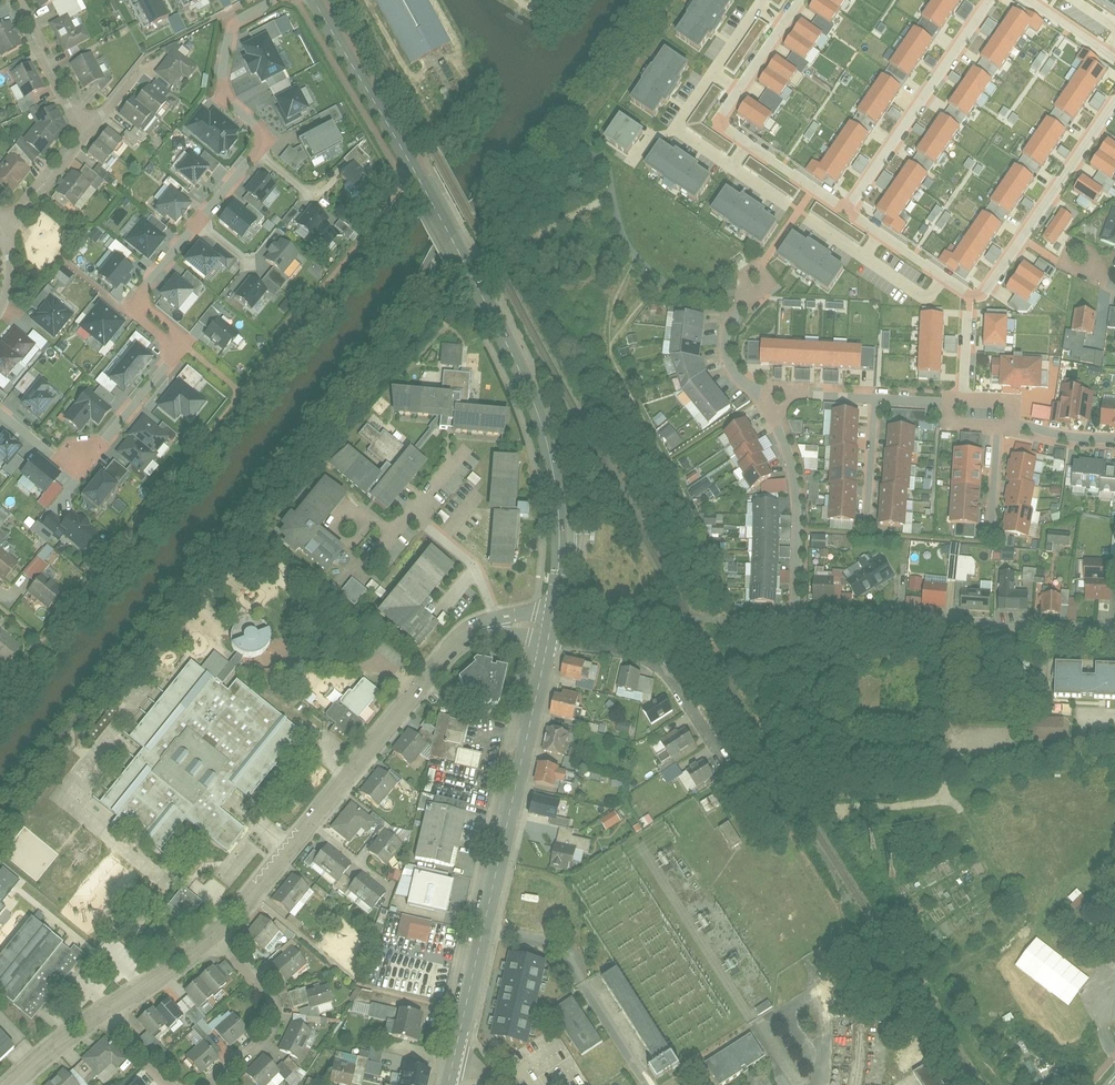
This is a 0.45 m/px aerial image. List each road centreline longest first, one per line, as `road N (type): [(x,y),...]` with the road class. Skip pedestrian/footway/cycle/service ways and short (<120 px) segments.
road 1 (tertiary): [(552,621),(564,533),(546,426),(475,280),(314,0)]
road 2 (residential): [(552,621),(501,621),(462,637),(215,933)]
road 3 (tertiary): [(453,1058),(552,621)]
road 4 (residential): [(199,223),(143,290),(146,316),(175,337),(176,358),(89,458),(59,460),(0,409)]
road 5 (residential): [(796,619),(1114,630)]
road 6 (residential): [(802,0),(720,120),(848,207)]
road 7 (residential): [(735,774),(676,679),(607,632),(552,621)]
road 8 (residential): [(986,0),(848,207)]
road 9 (residential): [(980,297),(1114,95)]
road 10 (residential): [(796,619),(795,474),(768,390)]
road 11 (residential): [(281,0),(231,23),(221,96),(260,125),(257,153)]
road 12 (residential): [(215,933),(274,1006),(268,1031),(210,1084)]
road 13 (residential): [(951,401),(768,390)]
road 14 (residential): [(848,207),(980,297)]
road 15 (residential): [(89,134),(16,0)]
road 16 (residential): [(768,390),(737,376),(723,353),(756,280)]
road 17 (residential): [(215,933),(107,1009)]
road 18 (residential): [(4,226),(89,134)]
road 19 (residential): [(107,1009),(12,1084)]

